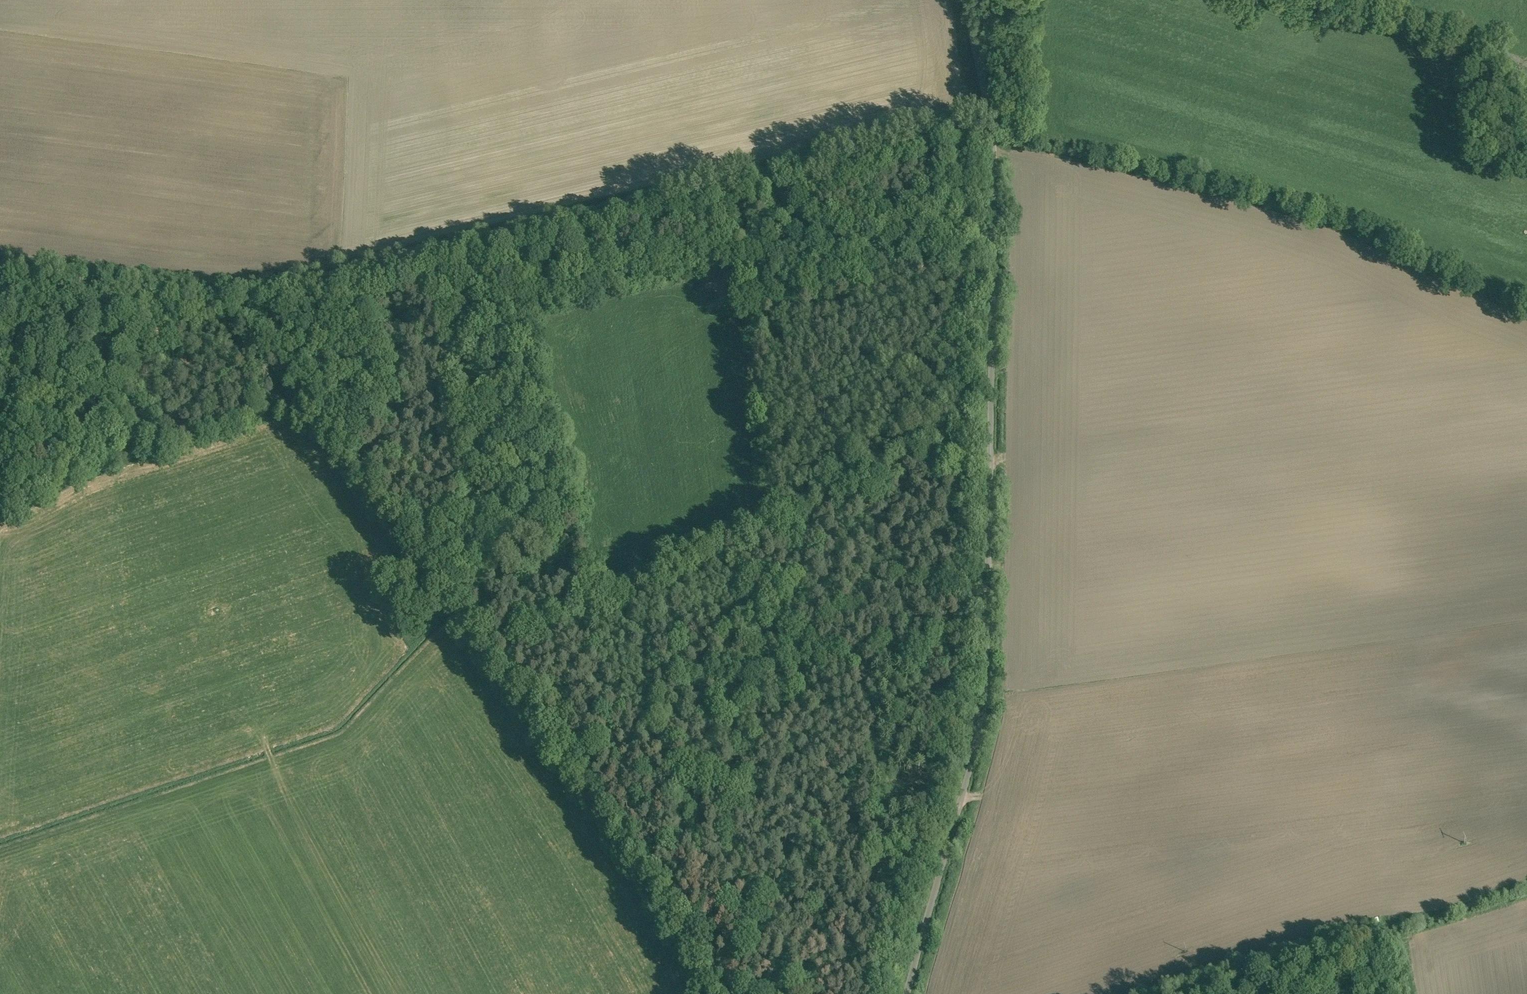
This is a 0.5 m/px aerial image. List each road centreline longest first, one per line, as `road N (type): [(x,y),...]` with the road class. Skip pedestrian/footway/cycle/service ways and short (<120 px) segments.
road 1 (track): [(988,145),(316,314),(274,293),(181,294),(0,267)]
road 2 (unclassified): [(964,0),(991,192),(986,617),(967,760),(903,993)]

